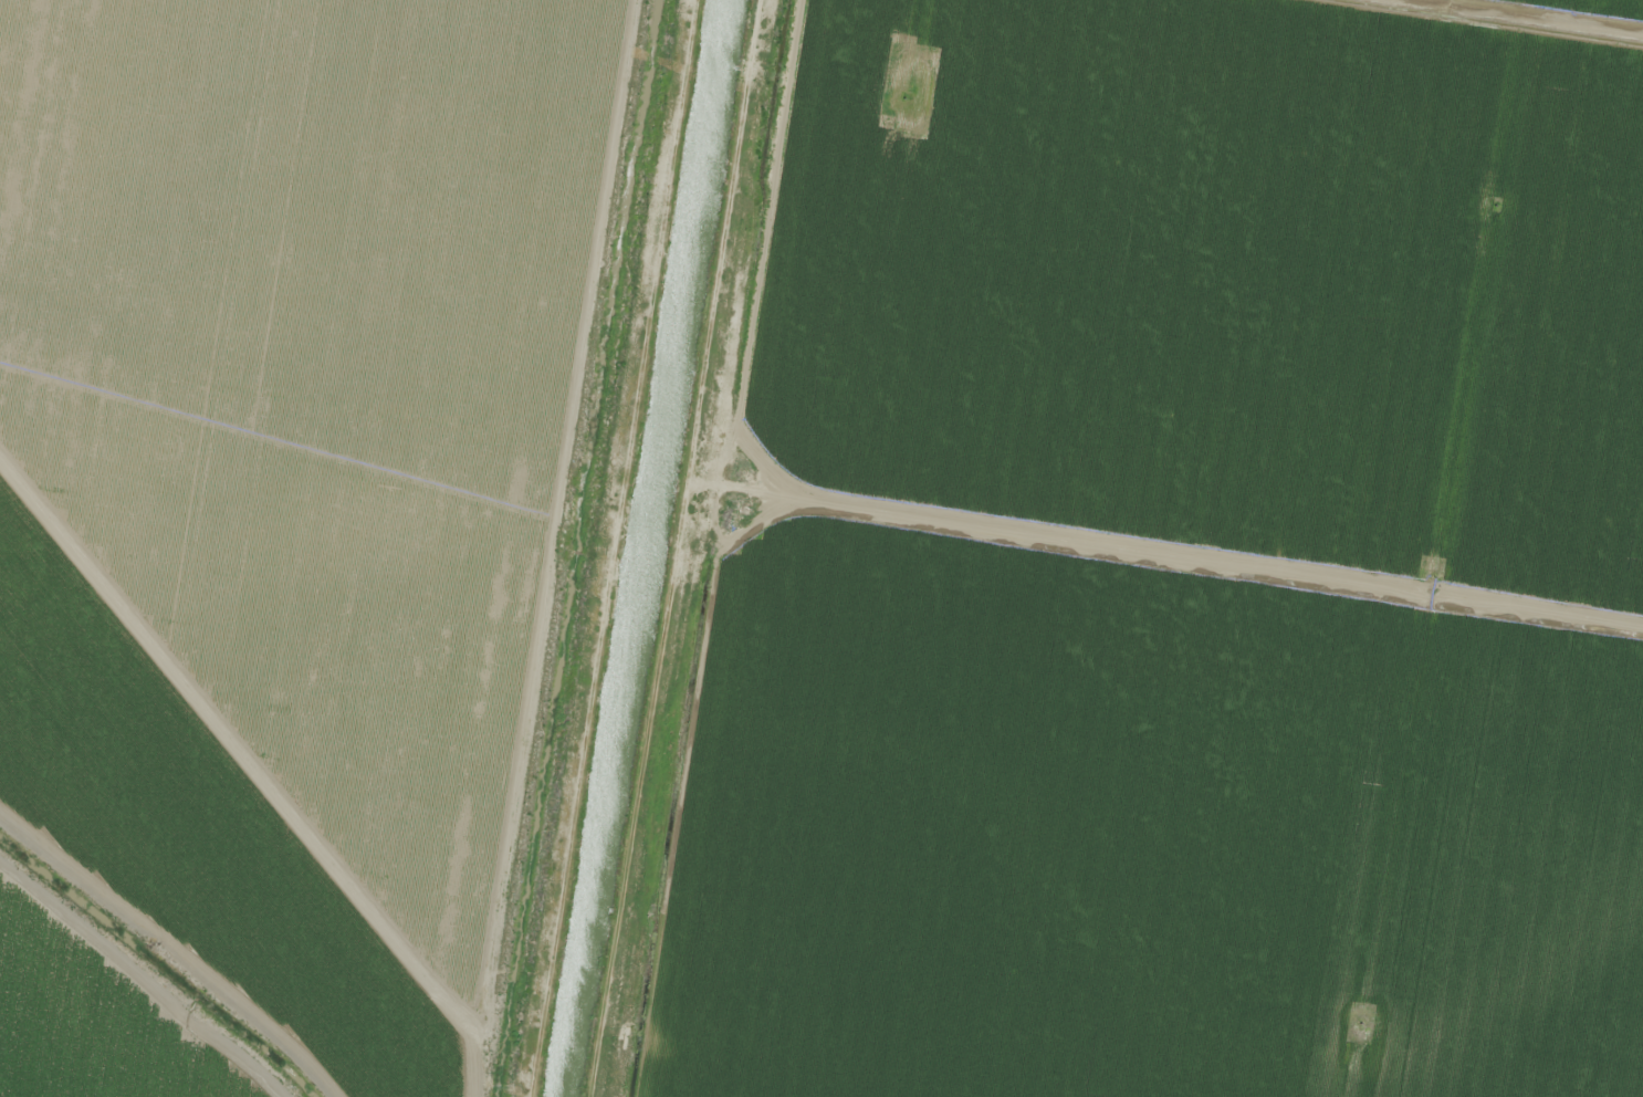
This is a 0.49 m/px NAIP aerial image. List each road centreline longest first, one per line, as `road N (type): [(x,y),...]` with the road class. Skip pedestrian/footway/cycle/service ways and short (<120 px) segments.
road 1 (residential): [(1642,220),(997,116),(829,43)]

